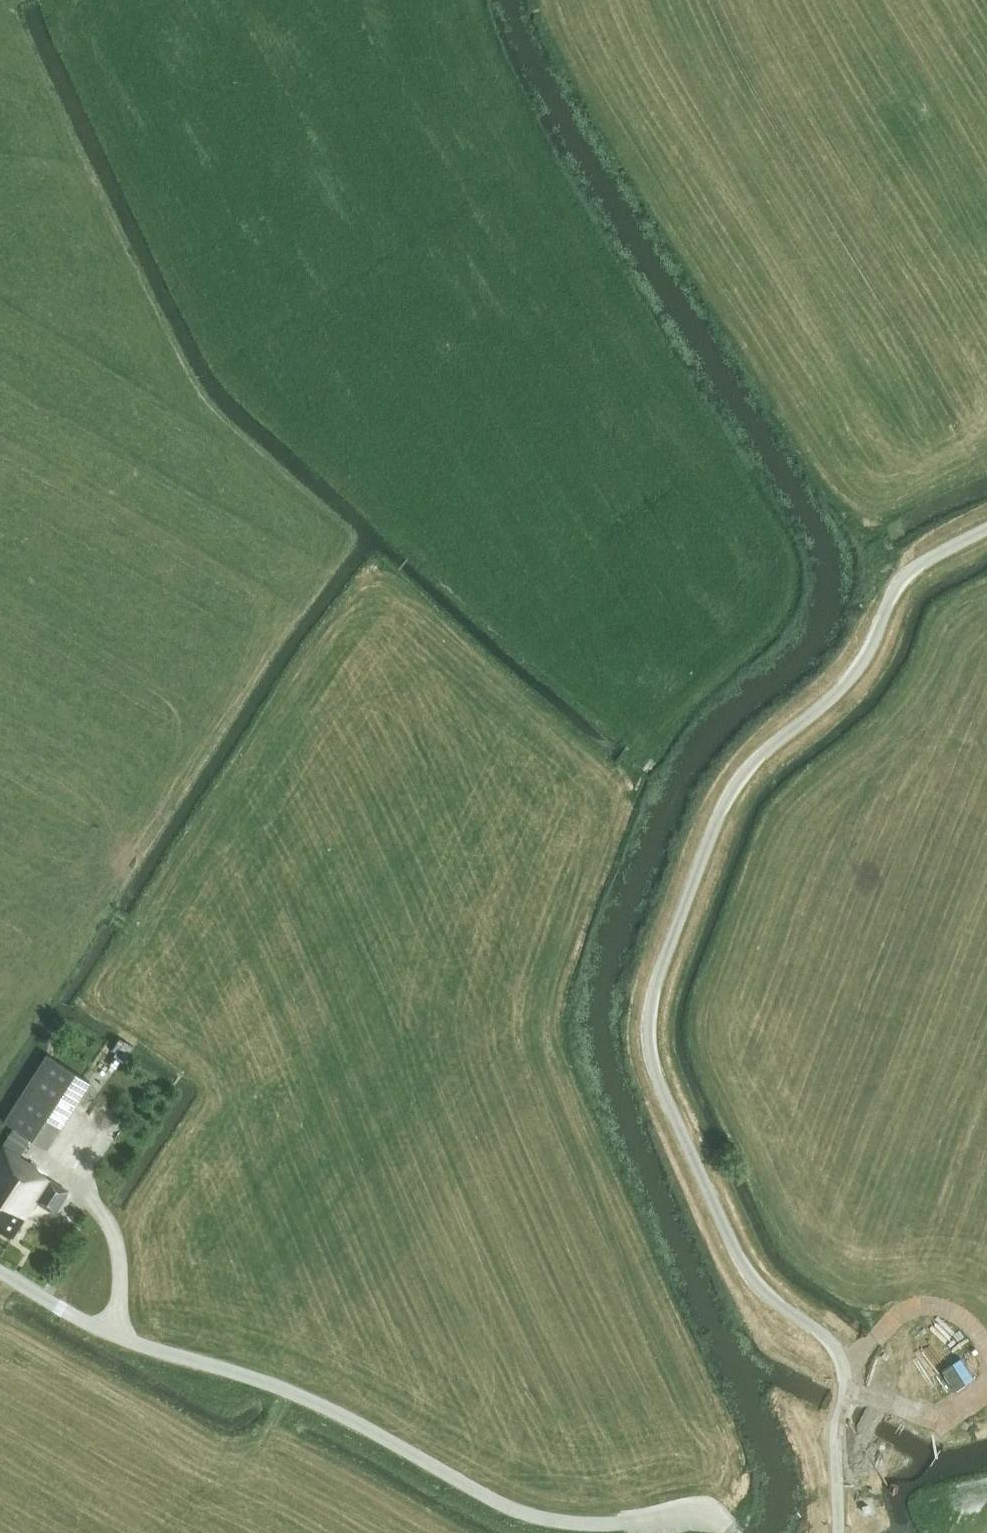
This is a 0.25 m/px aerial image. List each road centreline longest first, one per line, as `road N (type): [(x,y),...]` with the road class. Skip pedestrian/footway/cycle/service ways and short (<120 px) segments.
road 1 (unclassified): [(838,1532),(836,1423),(847,1380),(839,1346),(760,1286),(664,1088),(654,1024),(680,931),(760,767),(861,686),(916,572),(986,535)]
road 2 (unclassified): [(731,1532),(702,1516),(558,1521),(497,1503),(303,1393),(112,1335),(0,1269)]

